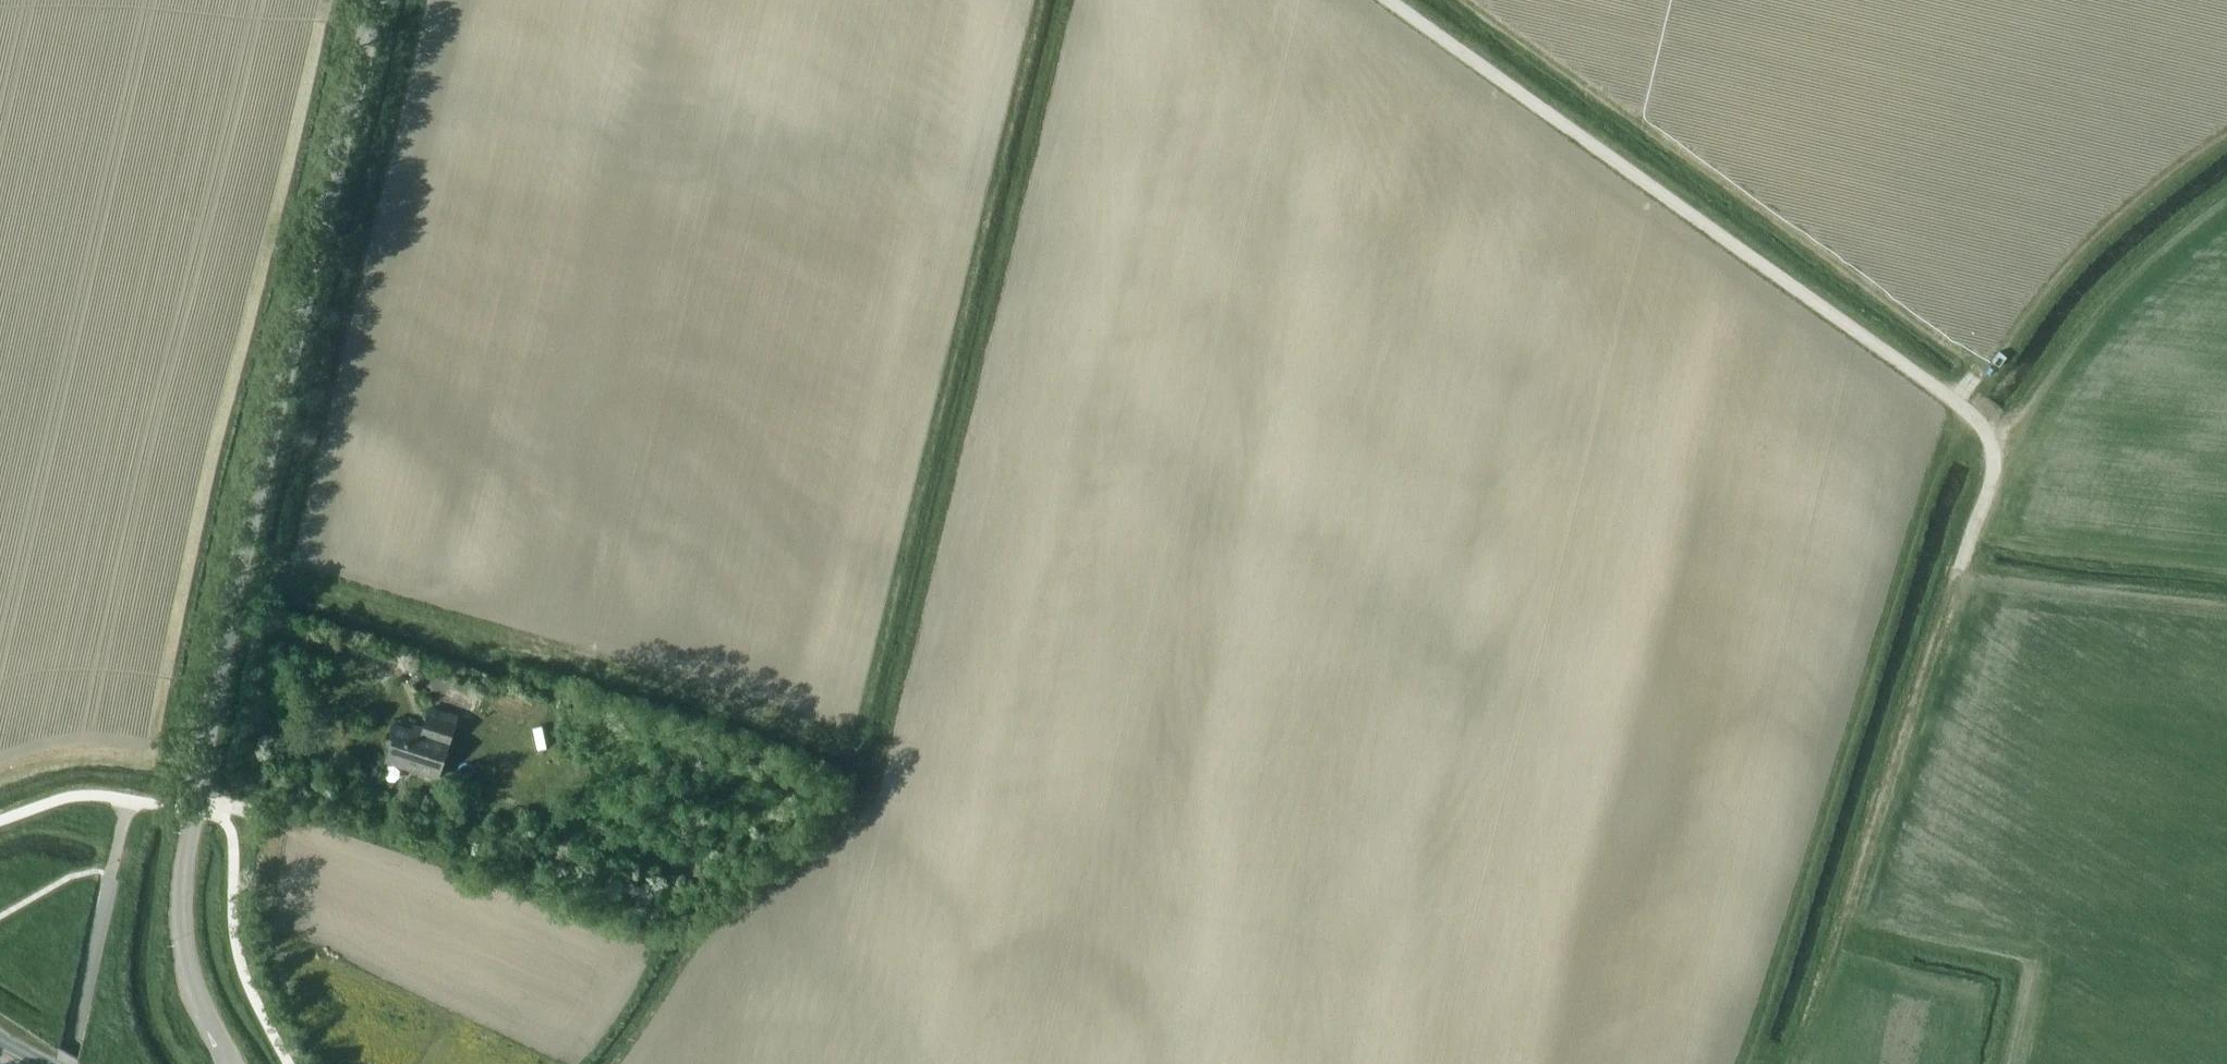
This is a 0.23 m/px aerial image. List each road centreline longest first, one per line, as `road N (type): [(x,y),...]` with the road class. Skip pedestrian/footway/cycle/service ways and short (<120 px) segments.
road 1 (track): [(1387,0),(1958,403),(1992,446),(1995,485),(1837,946)]
road 2 (unclassified): [(228,1063),(185,954),(182,889),(374,0)]

